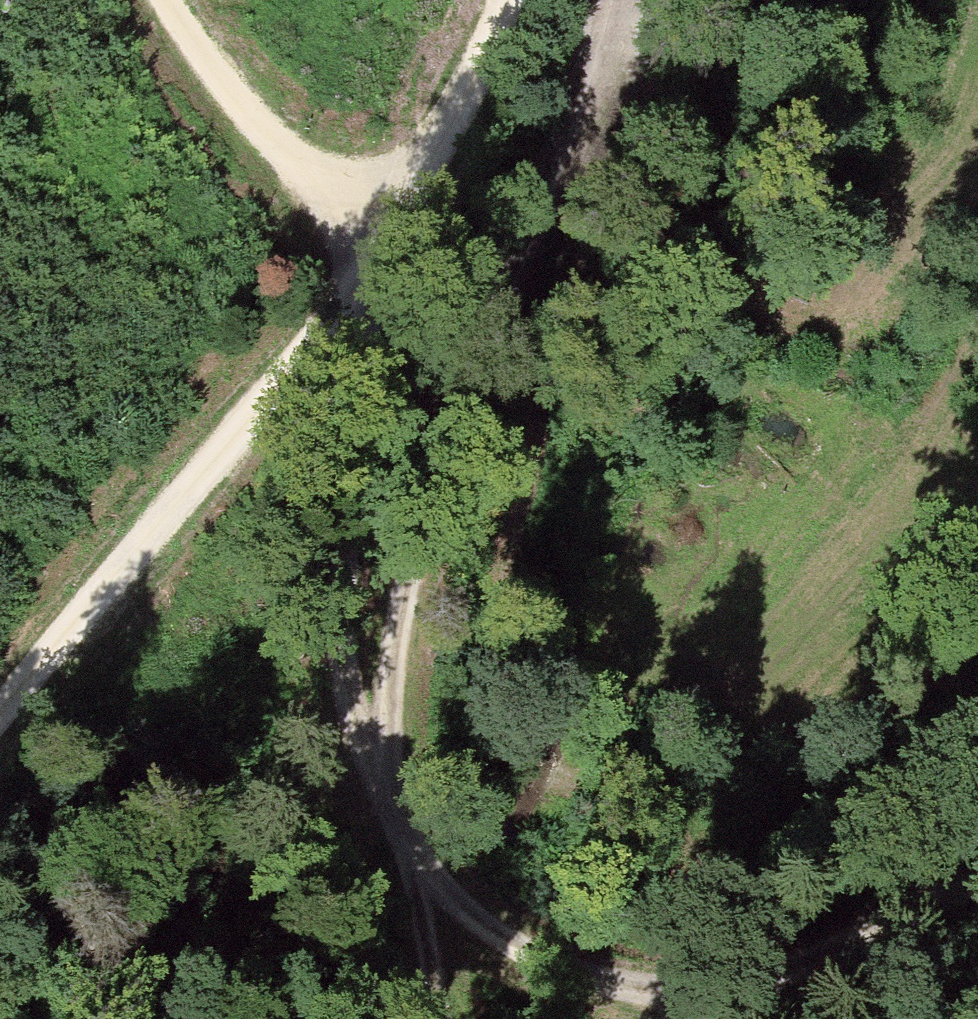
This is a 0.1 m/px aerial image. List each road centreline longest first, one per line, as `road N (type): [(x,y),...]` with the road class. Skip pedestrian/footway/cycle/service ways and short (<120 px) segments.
road 1 (track): [(699,1003),(517,953),(457,907),(341,759),(339,619),(375,388),(365,257),(208,62),(170,0)]
road 2 (track): [(613,0),(587,115),(408,572),(378,720),(433,1018)]
road 3 (unclassified): [(497,0),(365,257),(0,715)]
road 4 (track): [(515,292),(509,495),(486,618),(511,777),(539,809),(600,821),(650,815),(721,776),(737,744)]
road 5 (track): [(977,873),(699,1003),(683,1018)]

